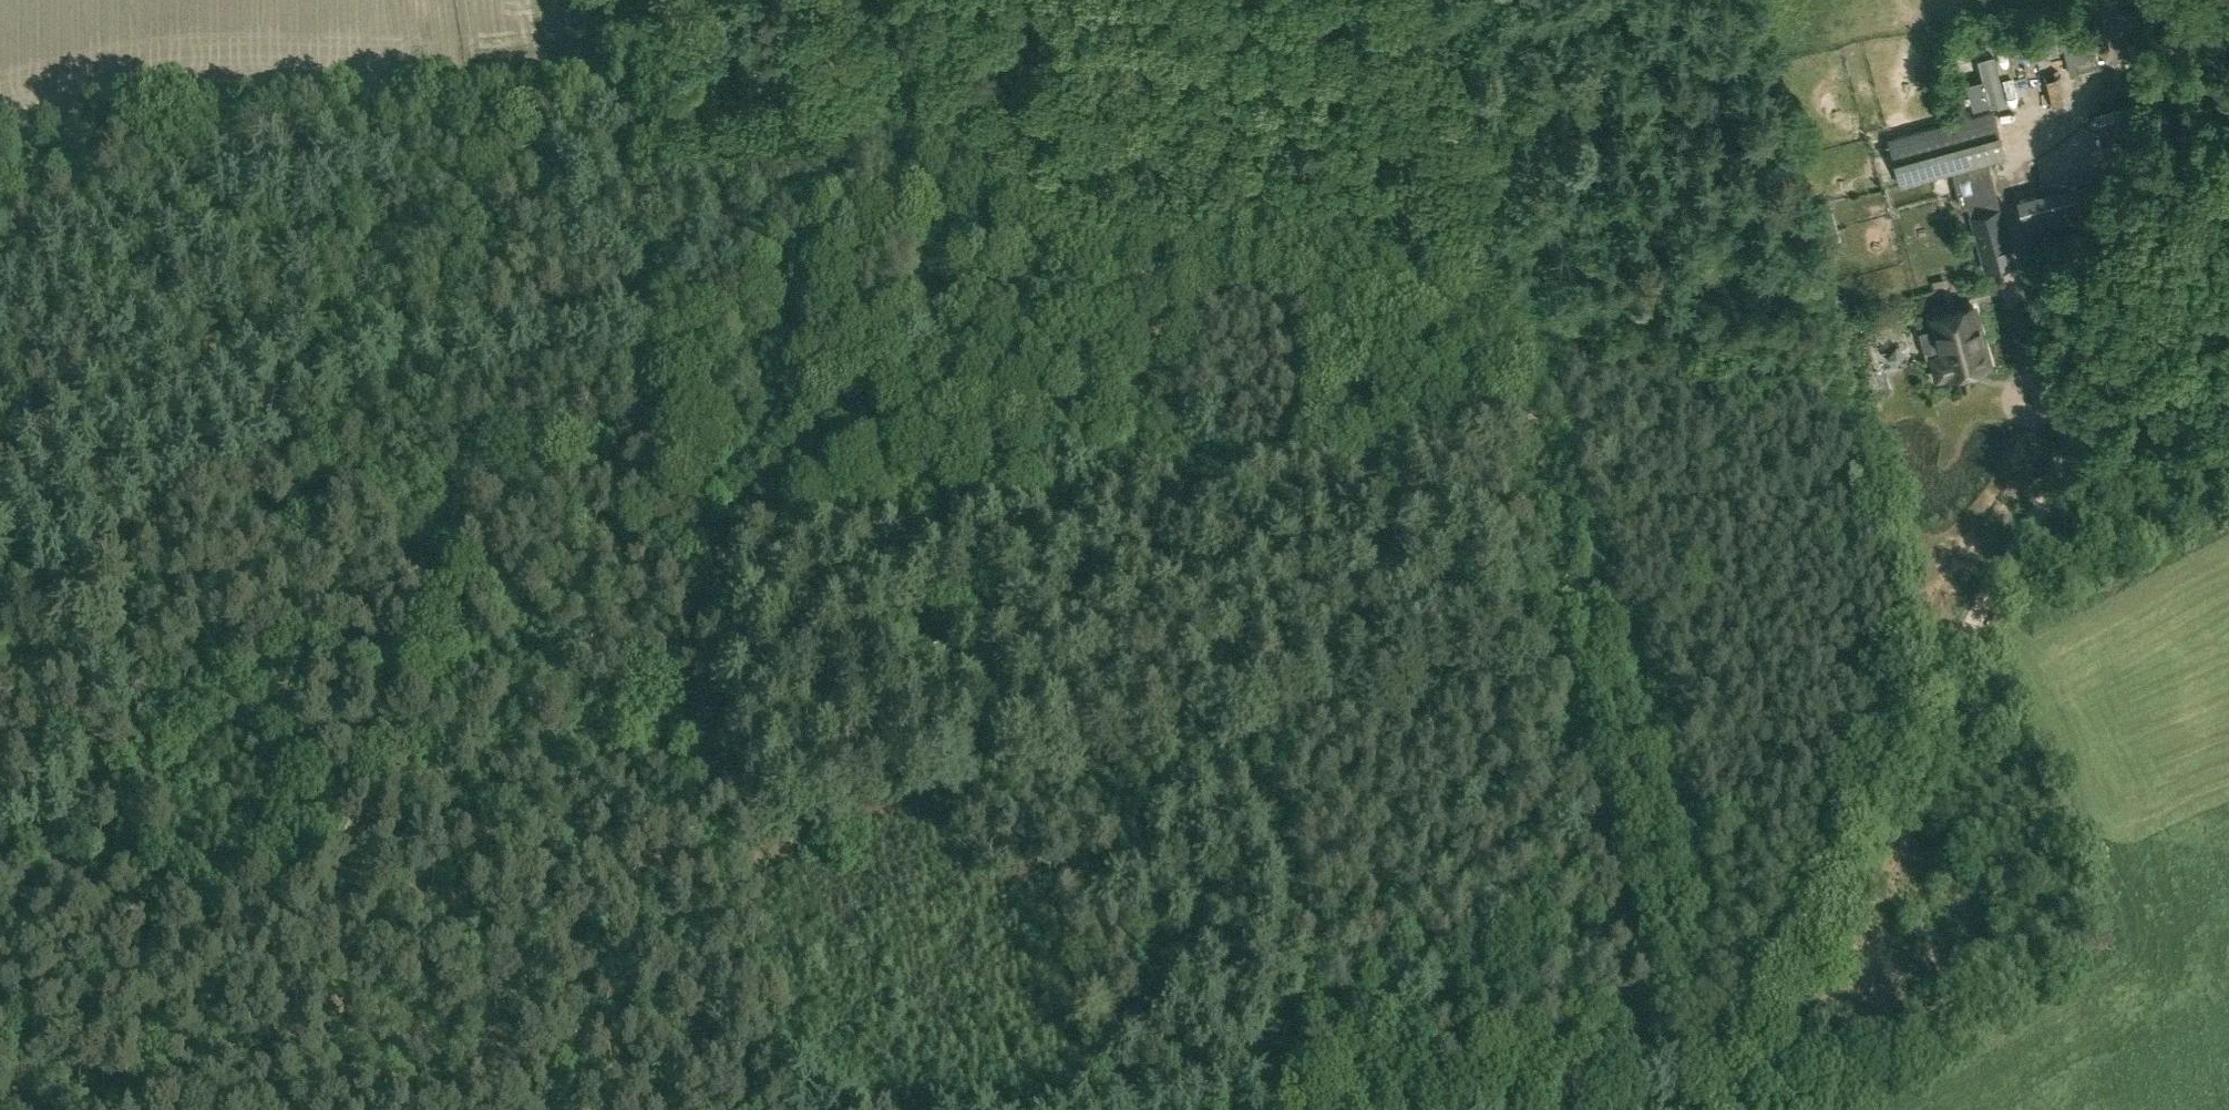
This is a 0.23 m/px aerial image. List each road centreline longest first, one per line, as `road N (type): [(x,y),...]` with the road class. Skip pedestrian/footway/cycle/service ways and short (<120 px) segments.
road 1 (track): [(1684,1049),(1407,0)]
road 2 (track): [(1694,1073),(1737,1040),(1757,1008),(1806,891),(2228,213)]
road 3 (track): [(1437,1109),(1538,1087),(1694,1073)]

